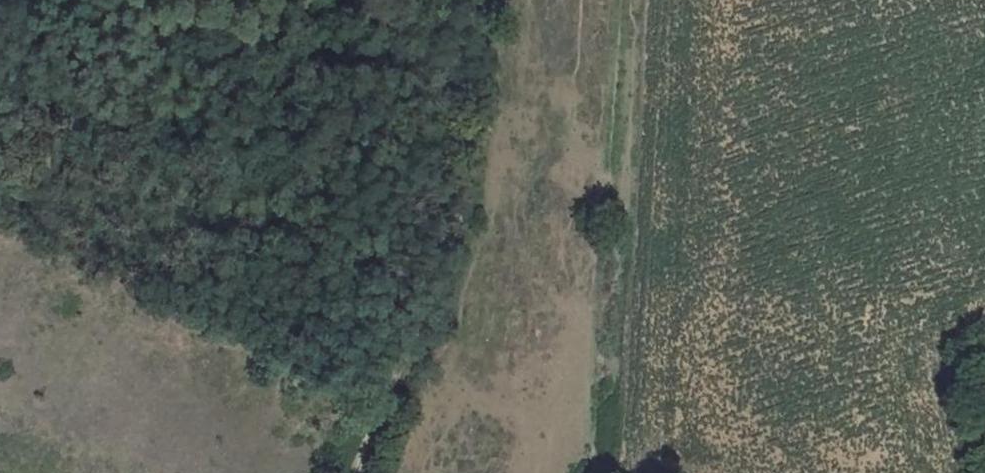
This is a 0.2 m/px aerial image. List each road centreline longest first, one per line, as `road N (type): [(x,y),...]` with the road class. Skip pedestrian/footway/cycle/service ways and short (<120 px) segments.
road 1 (track): [(356,472),(379,393),(453,245),(471,115),(474,0)]

